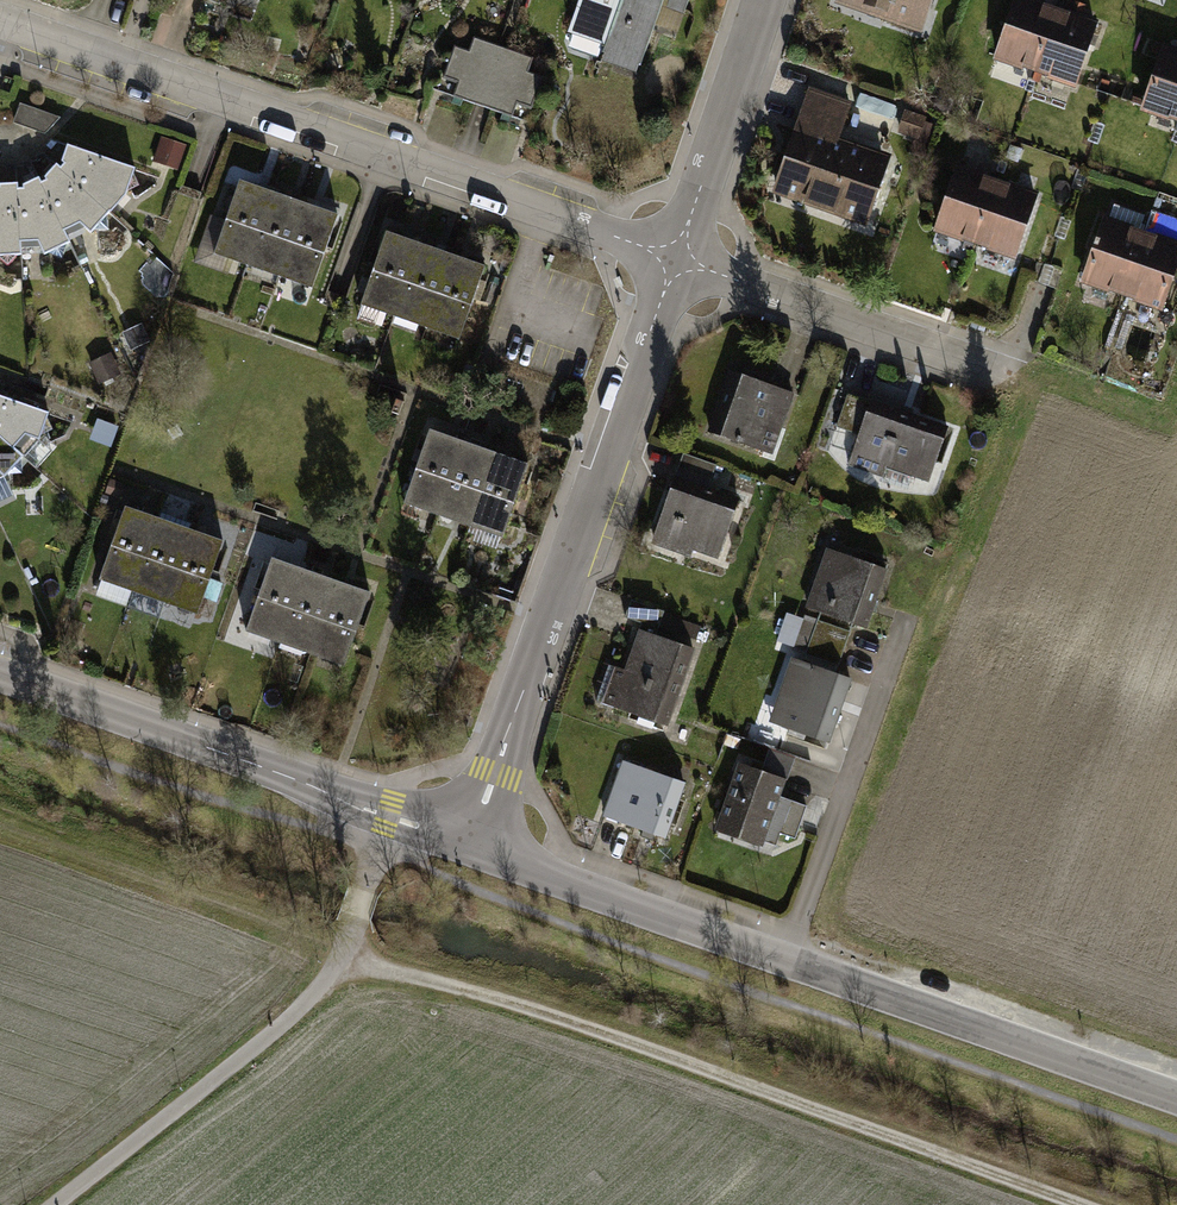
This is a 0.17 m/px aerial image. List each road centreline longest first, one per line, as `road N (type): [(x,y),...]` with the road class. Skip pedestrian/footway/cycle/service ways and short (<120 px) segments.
road 1 (track): [(345,953),(615,1036),(1080,1204)]
road 2 (residential): [(471,846),(1176,1098)]
road 3 (residential): [(0,16),(681,259)]
road 4 (residential): [(681,259),(471,846)]
road 5 (track): [(394,816),(355,931),(317,995),(273,1041),(69,1204)]
road 6 (residential): [(0,671),(471,846)]
road 7 (residential): [(681,259),(999,373)]
road 8 (residential): [(762,0),(681,259)]

